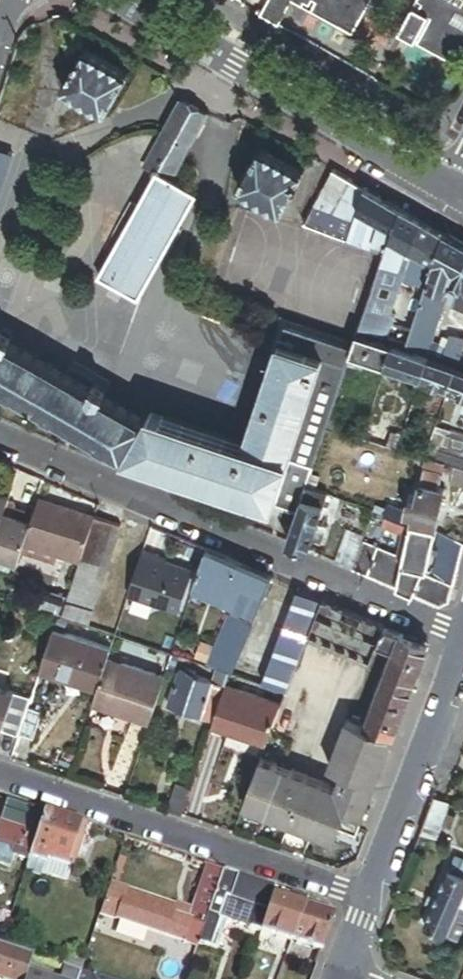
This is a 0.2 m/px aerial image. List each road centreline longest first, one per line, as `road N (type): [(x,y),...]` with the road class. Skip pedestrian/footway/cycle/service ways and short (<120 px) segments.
road 1 (residential): [(0,432),(462,635)]
road 2 (residential): [(0,776),(371,899)]
road 3 (tertiary): [(118,0),(445,189)]
road 4 (tertiary): [(371,899),(462,645)]

